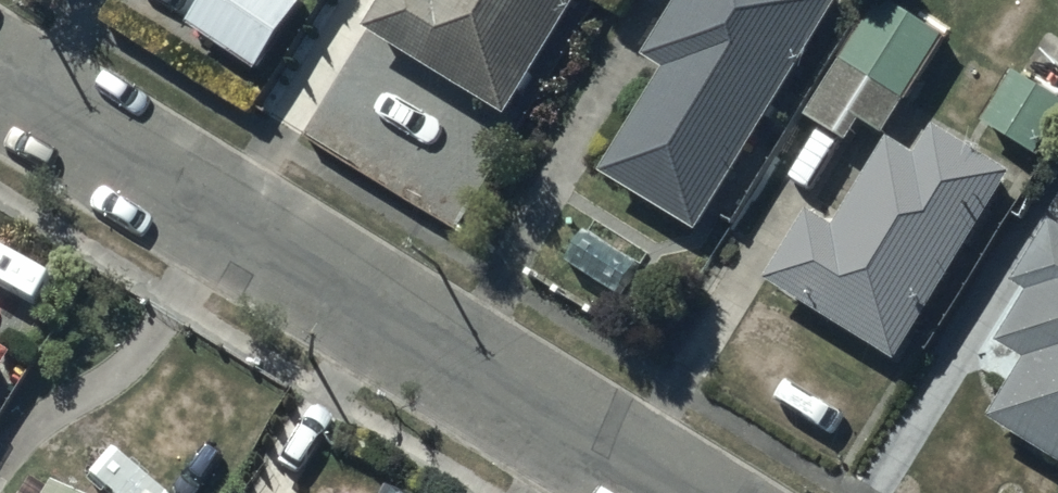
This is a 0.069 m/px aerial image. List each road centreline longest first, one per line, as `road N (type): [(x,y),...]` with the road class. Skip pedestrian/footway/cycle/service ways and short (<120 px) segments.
road 1 (residential): [(0,79),(673,492)]

